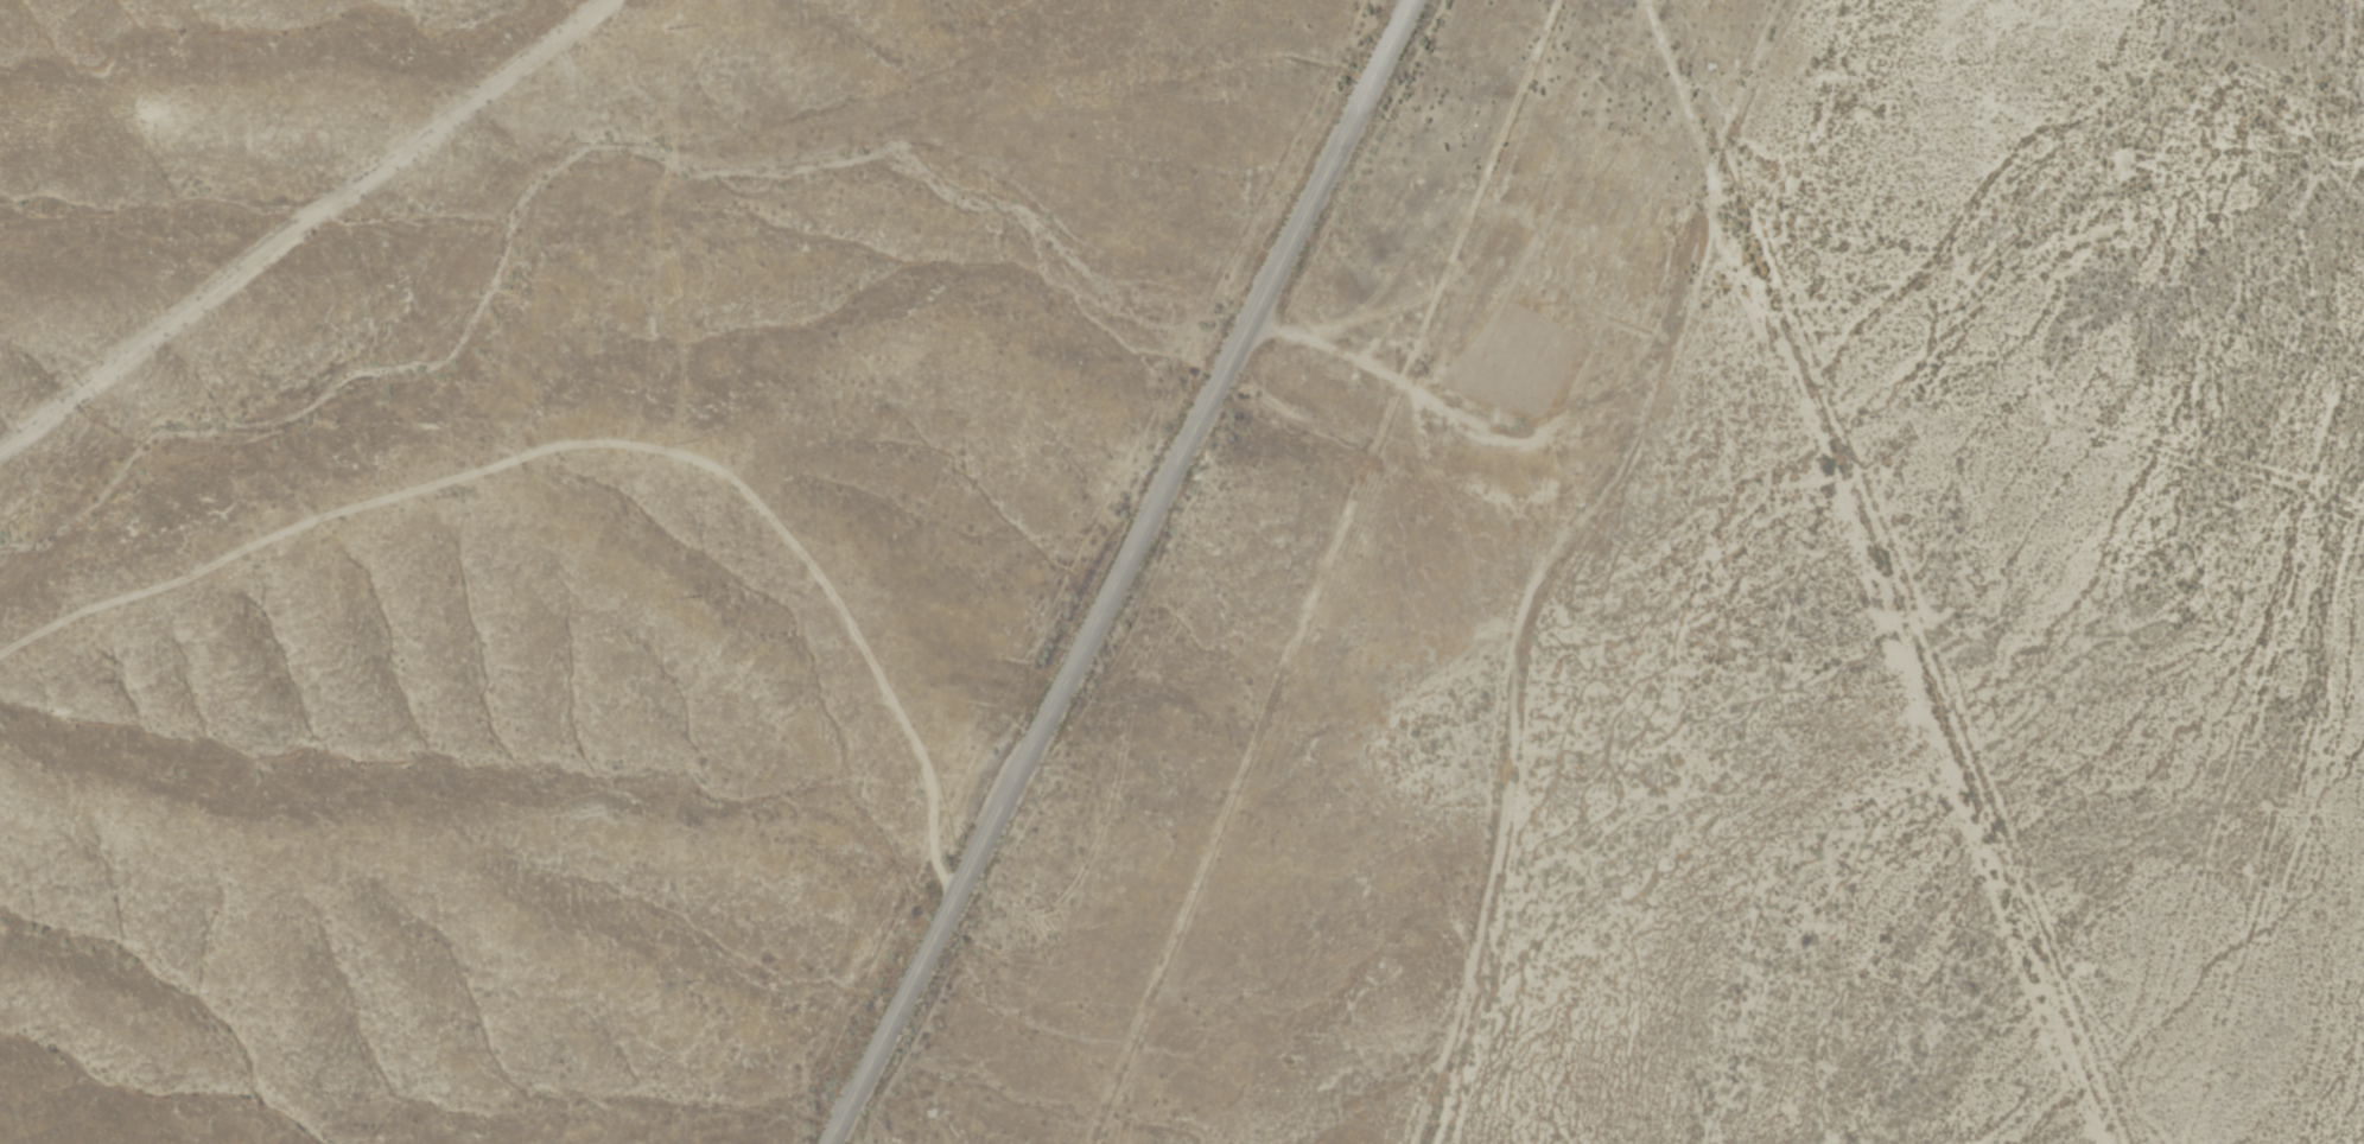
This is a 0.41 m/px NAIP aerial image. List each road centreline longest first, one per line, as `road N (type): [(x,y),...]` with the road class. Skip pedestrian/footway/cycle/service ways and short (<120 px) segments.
road 1 (residential): [(829,1143),(1413,0)]
road 2 (track): [(1459,1143),(1480,1035),(1543,825),(1568,652),(1618,490),(1661,428),(1774,64),(1809,0)]

